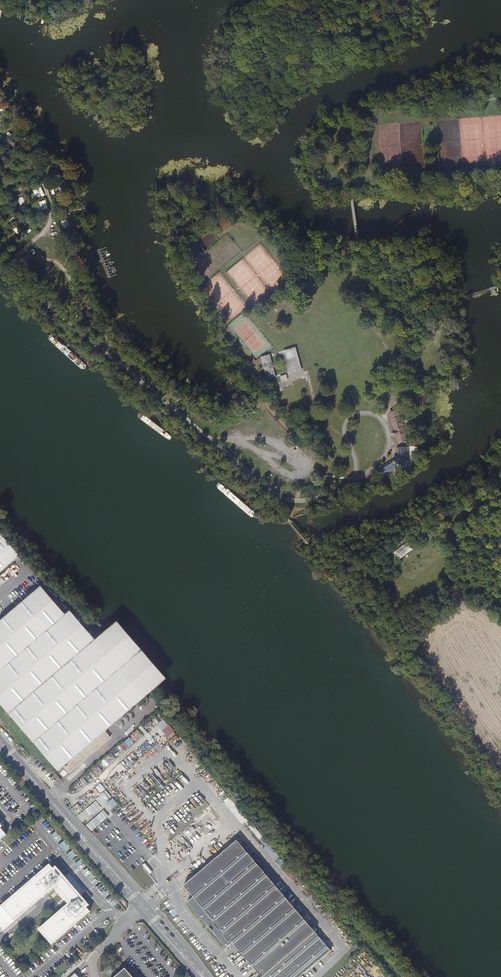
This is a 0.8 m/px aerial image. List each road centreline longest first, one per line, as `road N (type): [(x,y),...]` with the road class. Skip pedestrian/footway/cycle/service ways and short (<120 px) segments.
road 1 (secondary): [(203,976),(0,742)]
road 2 (track): [(287,497),(346,486),(378,464),(388,431),(370,413),(355,415),(345,429),(356,466)]

